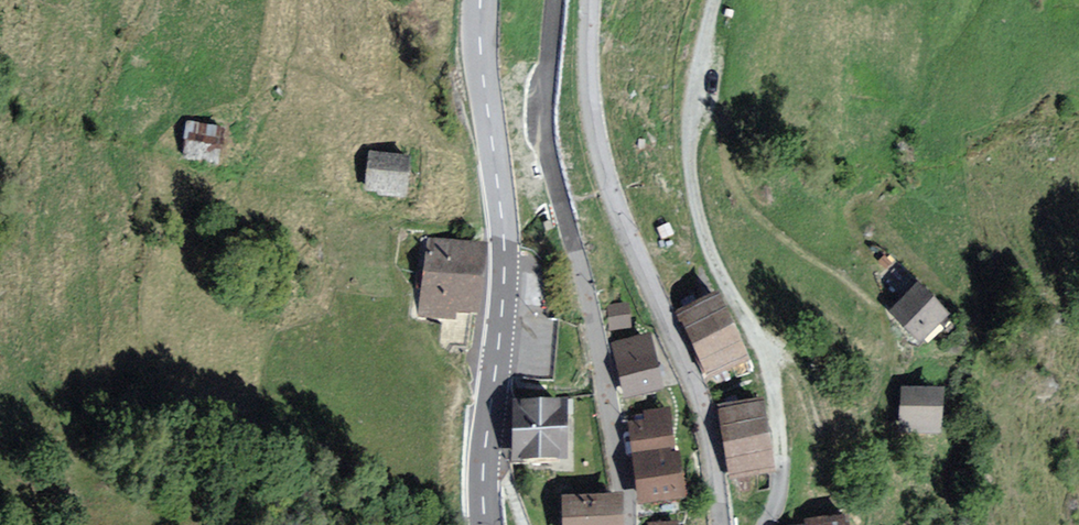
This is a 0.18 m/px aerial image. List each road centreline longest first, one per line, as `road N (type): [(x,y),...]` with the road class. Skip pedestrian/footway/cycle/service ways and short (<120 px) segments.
road 1 (unclassified): [(590,0),(590,99),(602,157),(643,272),(725,444),(726,524)]
road 2 (track): [(717,0),(685,157),(692,215),(707,255),(778,402),(780,478),(766,524)]
road 3 (unclassified): [(554,0),(548,142),(606,387),(626,524)]
road 4 (tertiary): [(487,524),(505,248),(479,0)]

